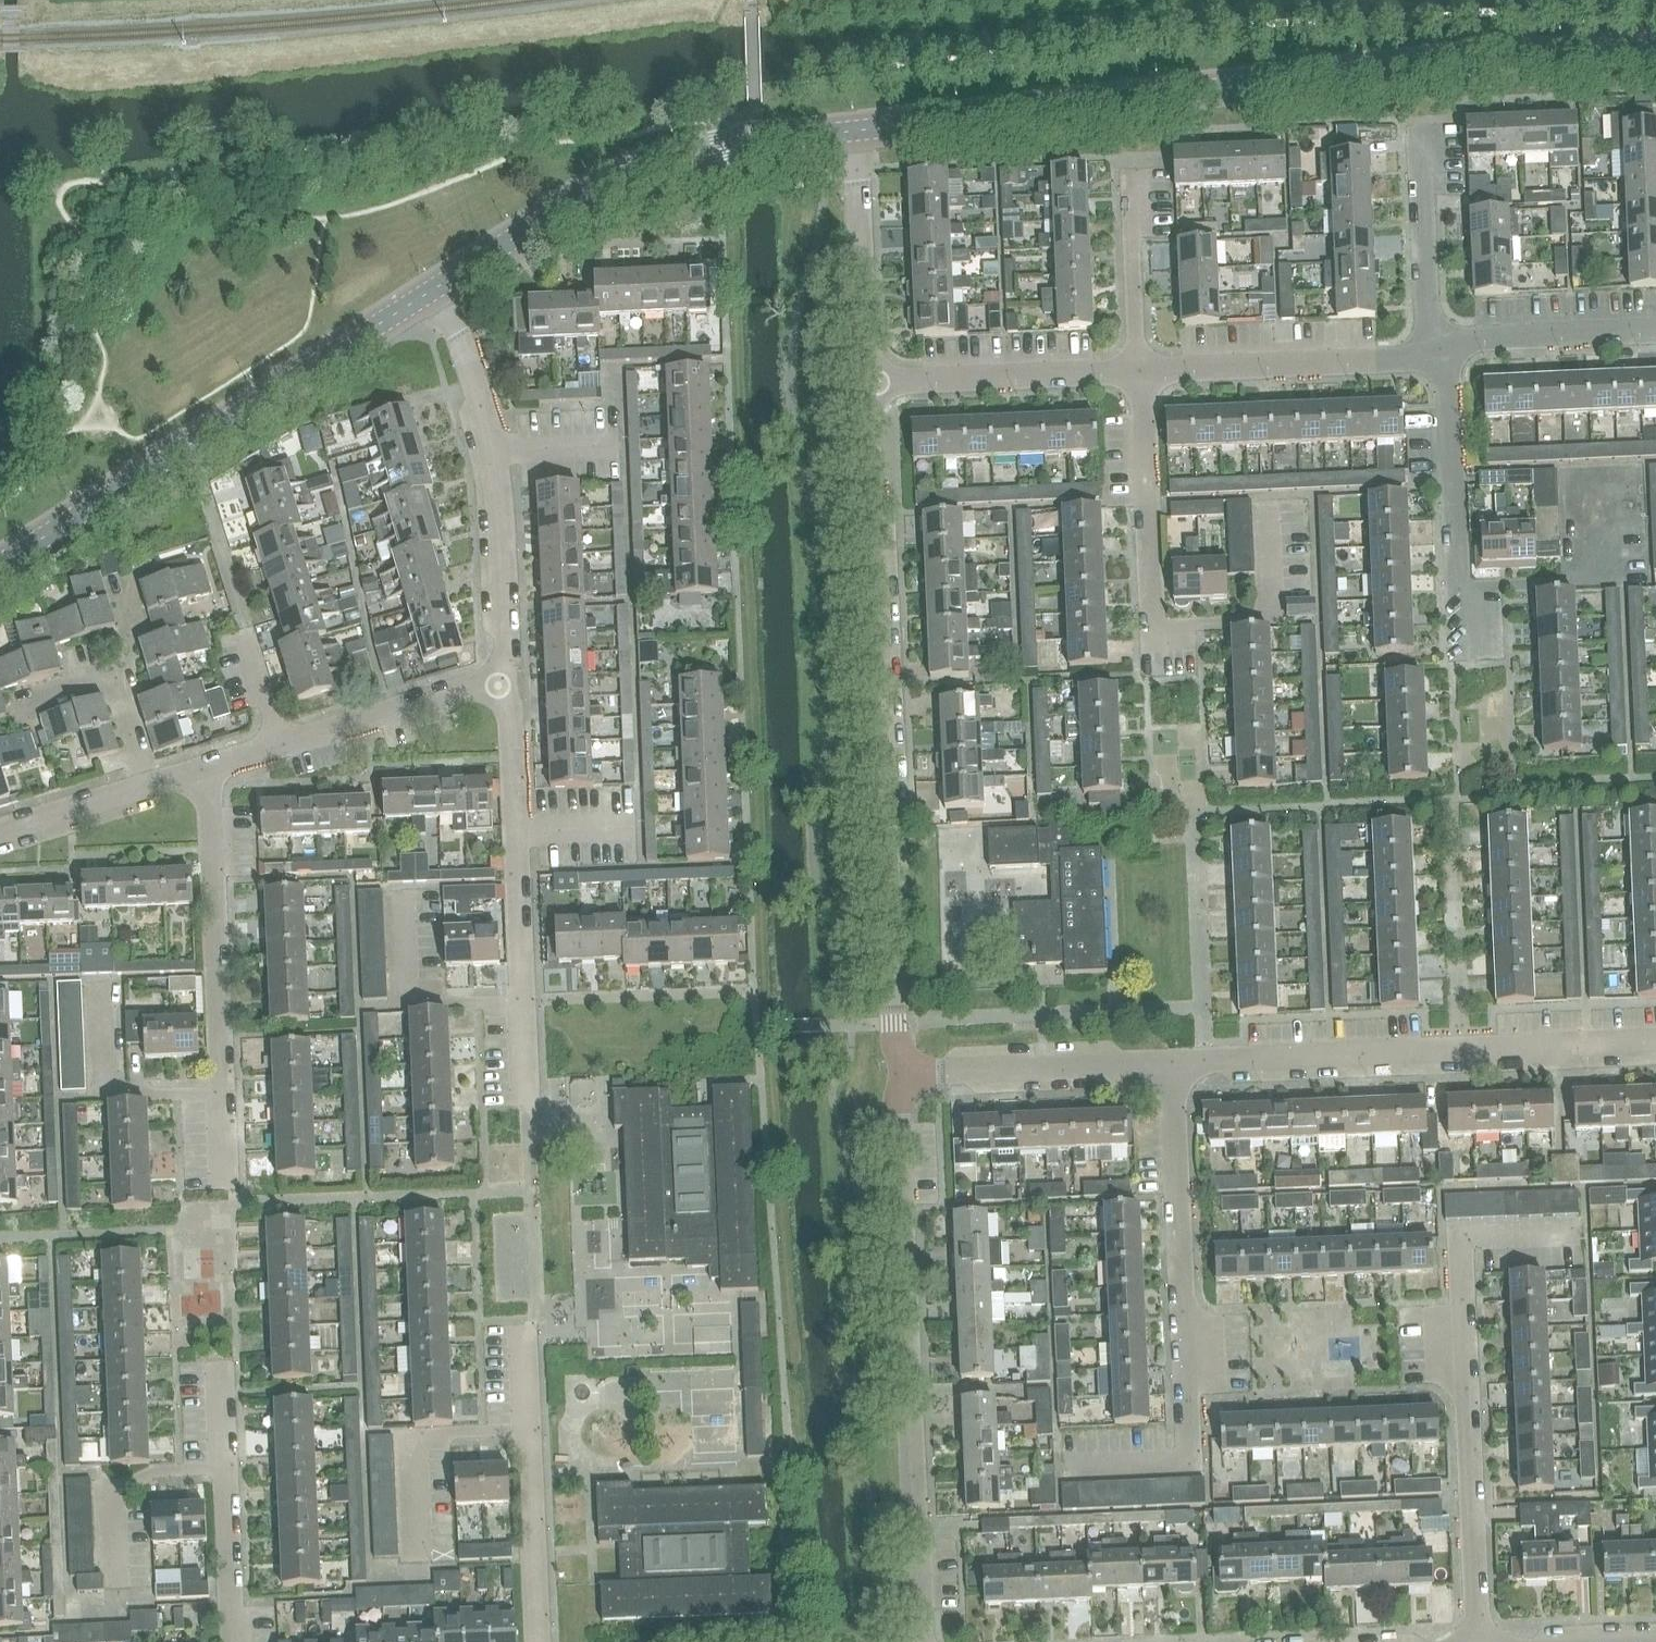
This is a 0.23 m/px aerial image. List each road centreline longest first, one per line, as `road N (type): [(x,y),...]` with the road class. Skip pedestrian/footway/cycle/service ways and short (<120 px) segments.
road 1 (tertiary): [(851,131),(1424,64),(1655,48)]
road 2 (residential): [(907,1072),(894,1025),(868,428),(877,383)]
road 3 (residential): [(924,1641),(897,1120),(907,1072)]
road 4 (tertiary): [(0,563),(439,286)]
road 5 (residential): [(1478,1641),(1459,1241),(1574,1230)]
road 6 (residential): [(1074,1469),(1177,1464),(1186,1456),(1170,1061)]
road 7 (residential): [(1655,1040),(1170,1061)]
road 8 (tertiary): [(439,286),(616,179),(667,160),(851,131)]
road 9 (residential): [(227,1184),(211,768)]
road 10 (residential): [(525,1093),(511,725),(499,680)]
road 11 (residential): [(499,680),(507,626),(502,496),(439,286)]
road 12 (residential): [(538,1641),(523,1335)]
road 13 (residential): [(1471,654),(1466,597),(1455,581),(1442,352)]
road 14 (residential): [(1139,369),(1442,352)]
road 15 (residential): [(211,768),(499,680)]
road 16 (residential): [(236,1641),(223,1365)]
road 17 (residential): [(1170,1061),(907,1072)]
road 18 (residential): [(877,383),(1139,369)]
road 19 (residential): [(877,383),(866,353),(851,131)]
road 20 (residential): [(0,830),(211,768)]
road 21 (residential): [(1442,352),(1477,338),(1655,330)]
road 22 (residential): [(1442,352),(1427,314),(1420,144)]
road 23 (residential): [(1139,369),(1132,184)]

